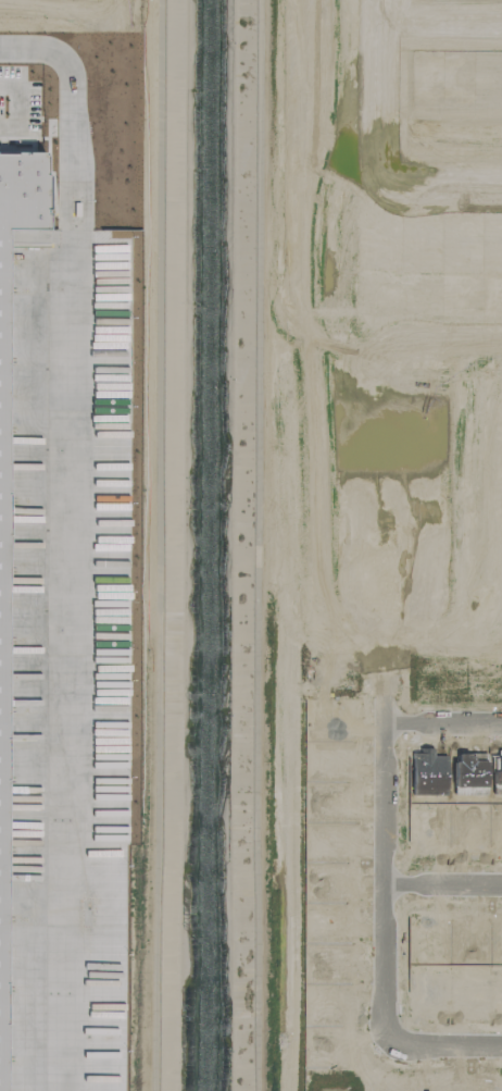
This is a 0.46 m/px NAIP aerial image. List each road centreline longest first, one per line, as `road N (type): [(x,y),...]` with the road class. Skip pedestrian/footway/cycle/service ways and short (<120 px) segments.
road 1 (residential): [(384,720),(385,376),(391,351)]
road 2 (residential): [(384,720),(380,884),(385,996),(394,1027)]
road 3 (residential): [(385,0),(387,156)]
road 4 (residential): [(387,156),(392,179),(409,189),(501,189)]
road 5 (residential): [(380,884),(501,885)]

